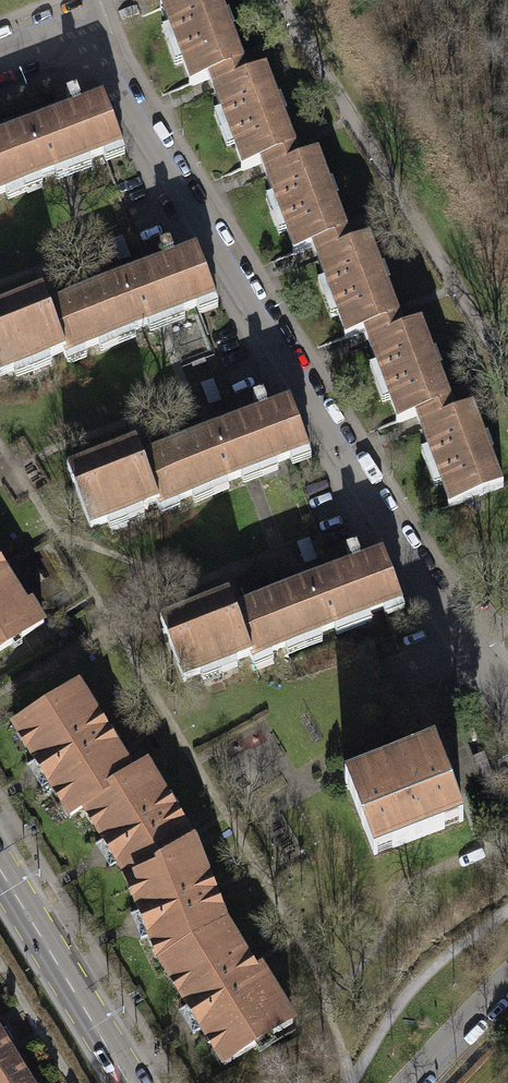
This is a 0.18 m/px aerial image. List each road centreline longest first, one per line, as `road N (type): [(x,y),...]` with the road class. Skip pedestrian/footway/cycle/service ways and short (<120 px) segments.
road 1 (residential): [(0,51),(62,41),(102,63),(426,594),(507,692)]
road 2 (secondary): [(130,1082),(0,871)]
road 3 (residential): [(404,1082),(507,975)]

